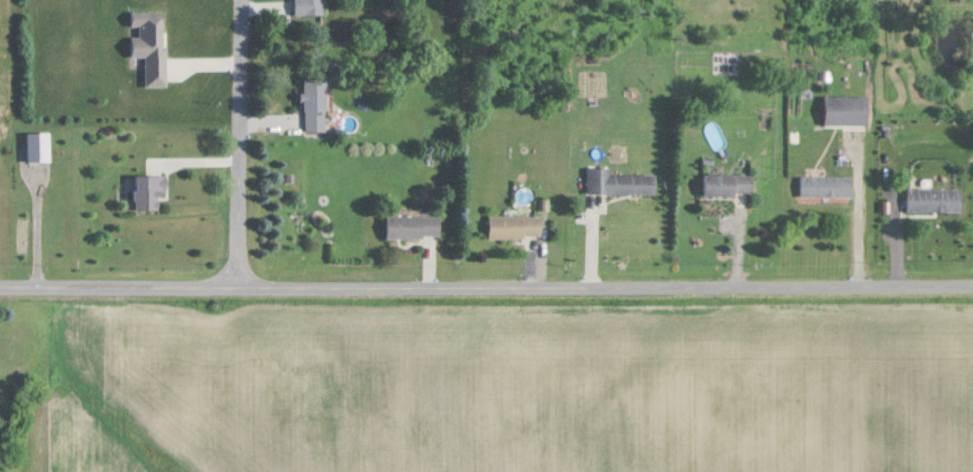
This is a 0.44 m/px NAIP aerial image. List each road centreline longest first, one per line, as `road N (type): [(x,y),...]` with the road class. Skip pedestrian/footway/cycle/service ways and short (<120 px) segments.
road 1 (residential): [(0,289),(972,288)]
road 2 (residential): [(239,289),(239,0)]

